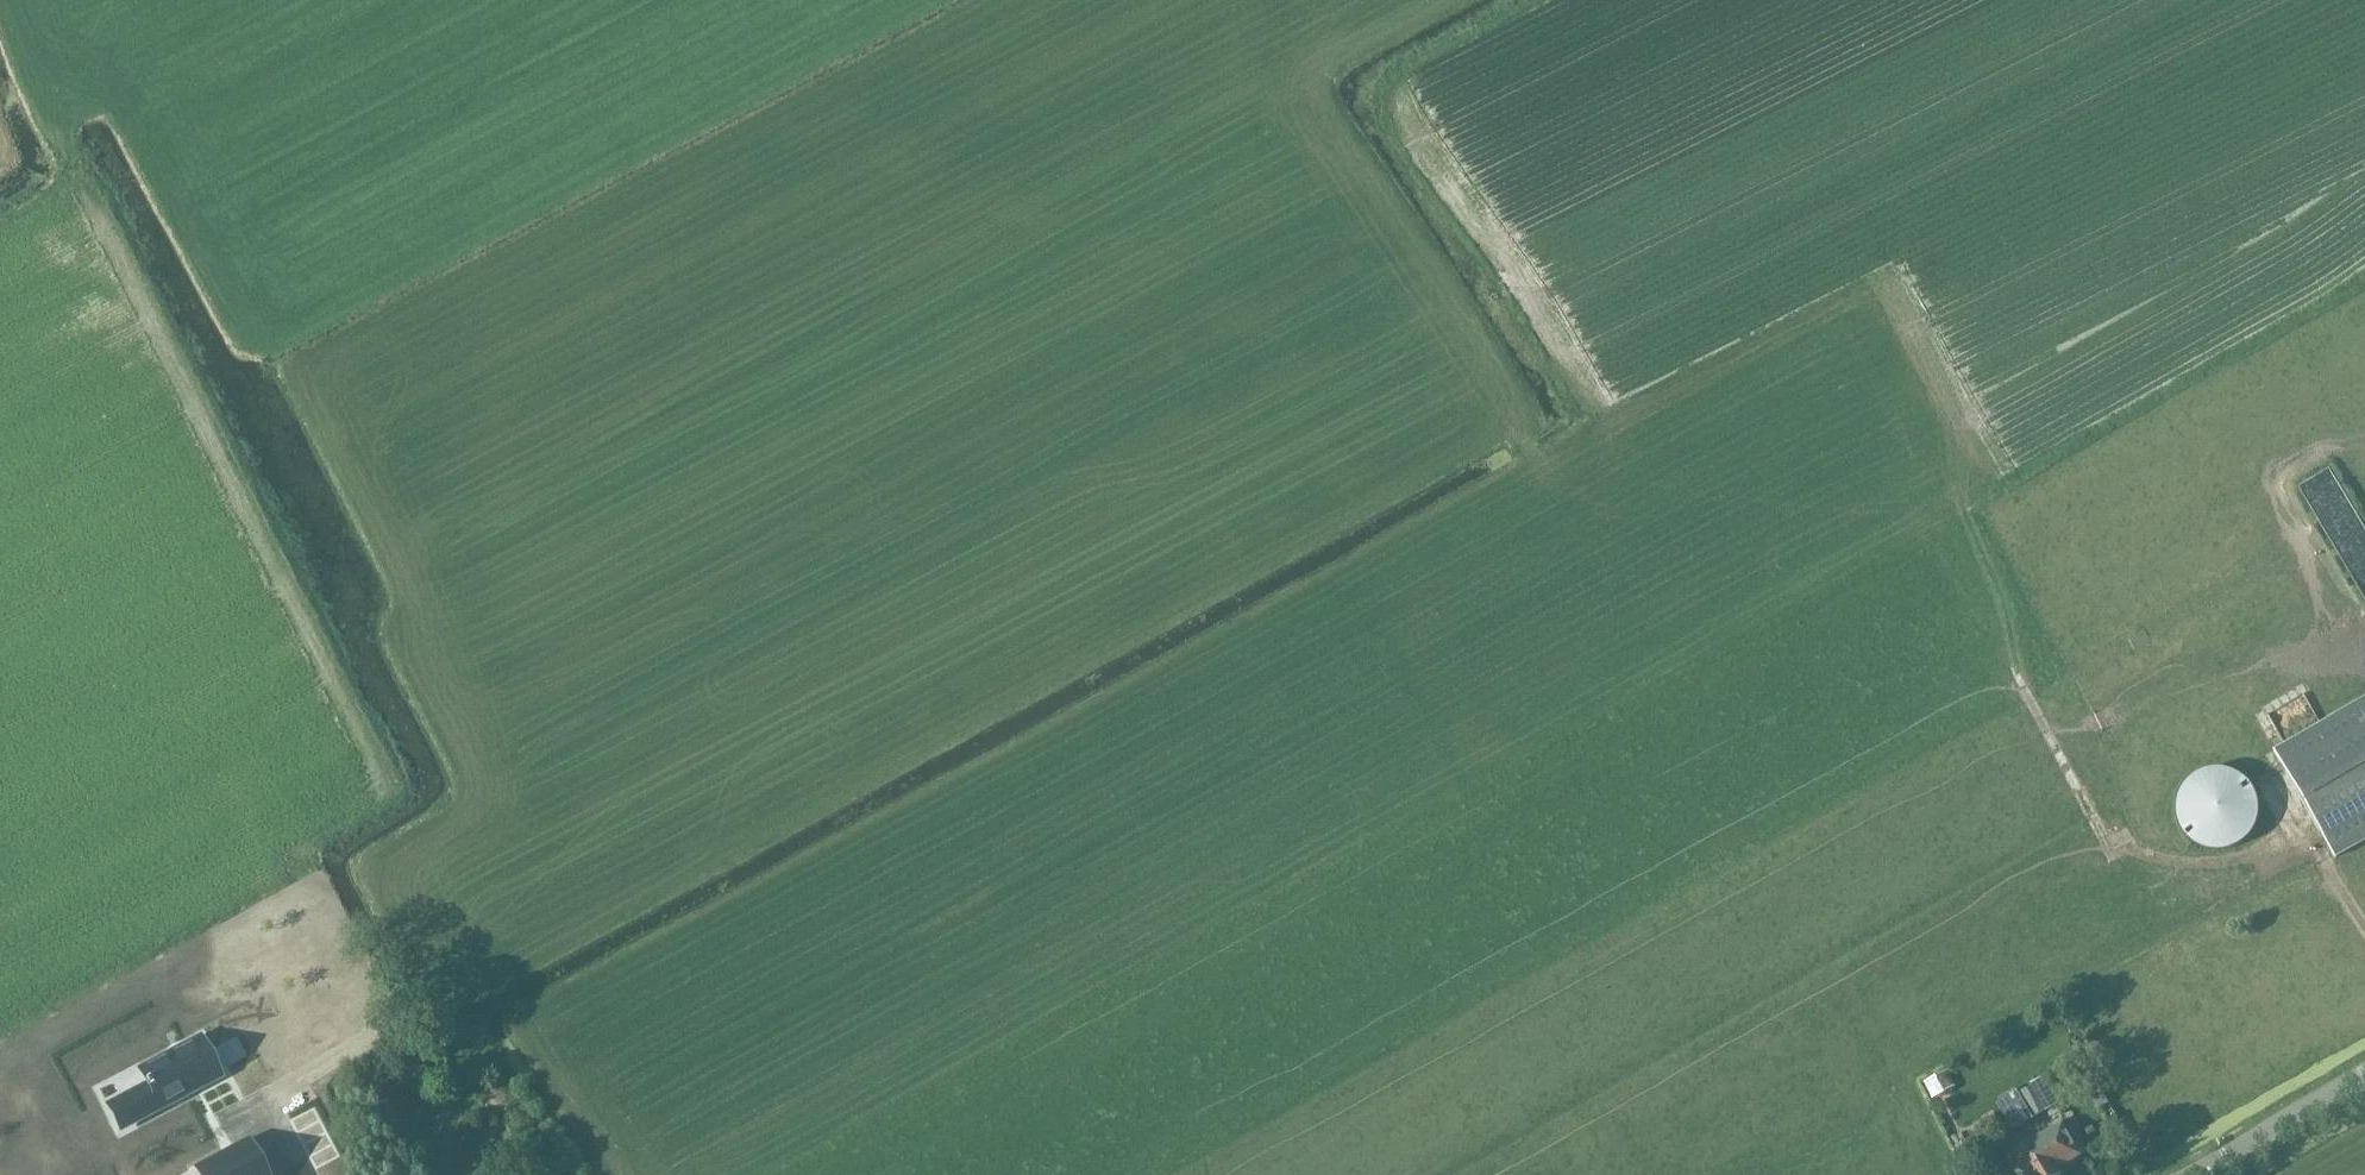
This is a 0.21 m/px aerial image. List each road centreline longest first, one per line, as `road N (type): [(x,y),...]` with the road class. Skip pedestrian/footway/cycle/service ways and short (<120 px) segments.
road 1 (tertiary): [(2189,1174),(2364,1076)]

